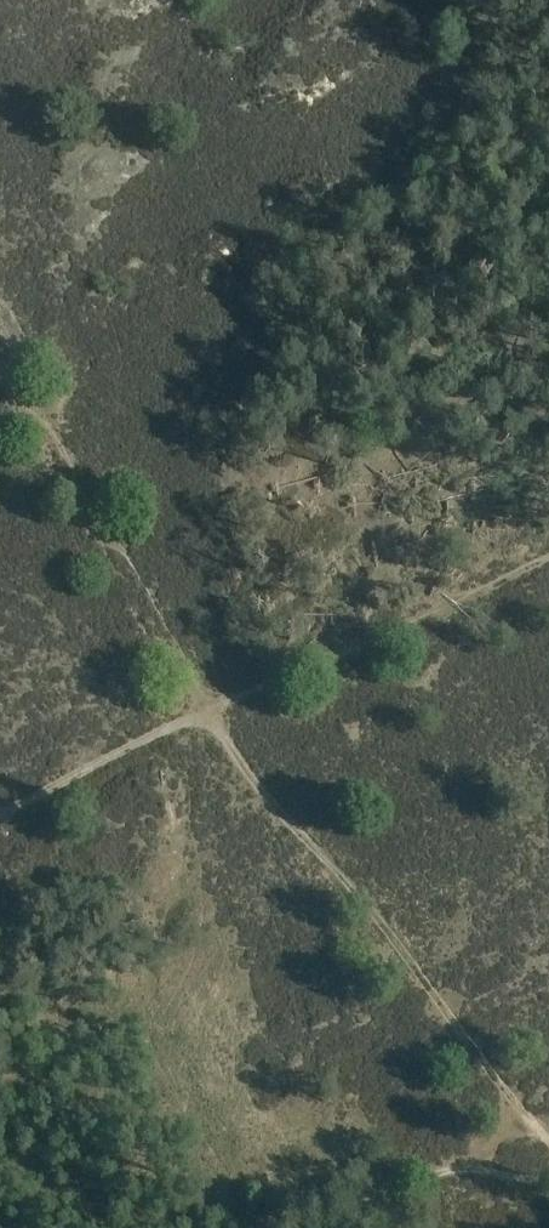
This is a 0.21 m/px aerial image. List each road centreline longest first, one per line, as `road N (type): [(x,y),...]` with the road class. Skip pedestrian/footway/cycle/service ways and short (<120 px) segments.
road 1 (track): [(0,347),(211,710),(548,559)]
road 2 (track): [(0,819),(211,710),(283,813),(548,1140)]

